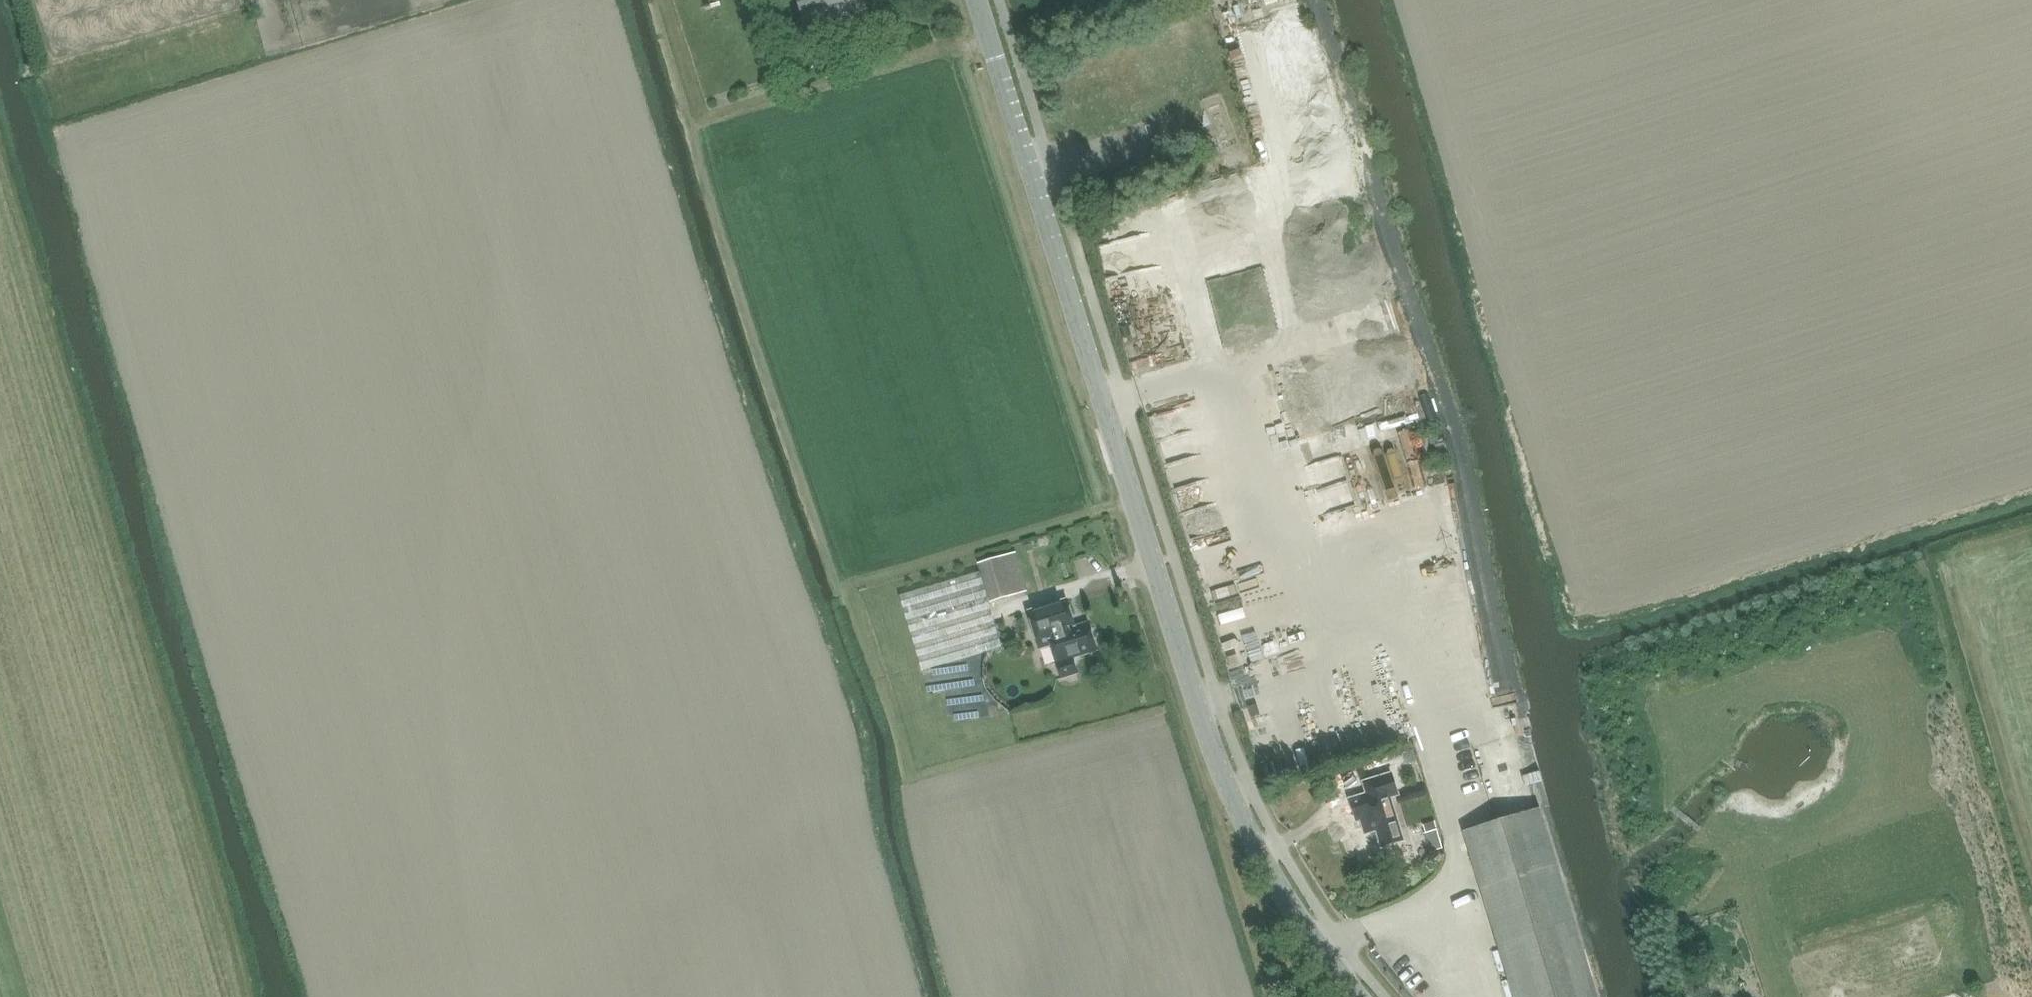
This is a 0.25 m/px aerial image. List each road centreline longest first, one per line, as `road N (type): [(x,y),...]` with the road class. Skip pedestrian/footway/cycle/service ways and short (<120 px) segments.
road 1 (unclassified): [(1360,996),(1259,858),(1209,745),(977,0)]

